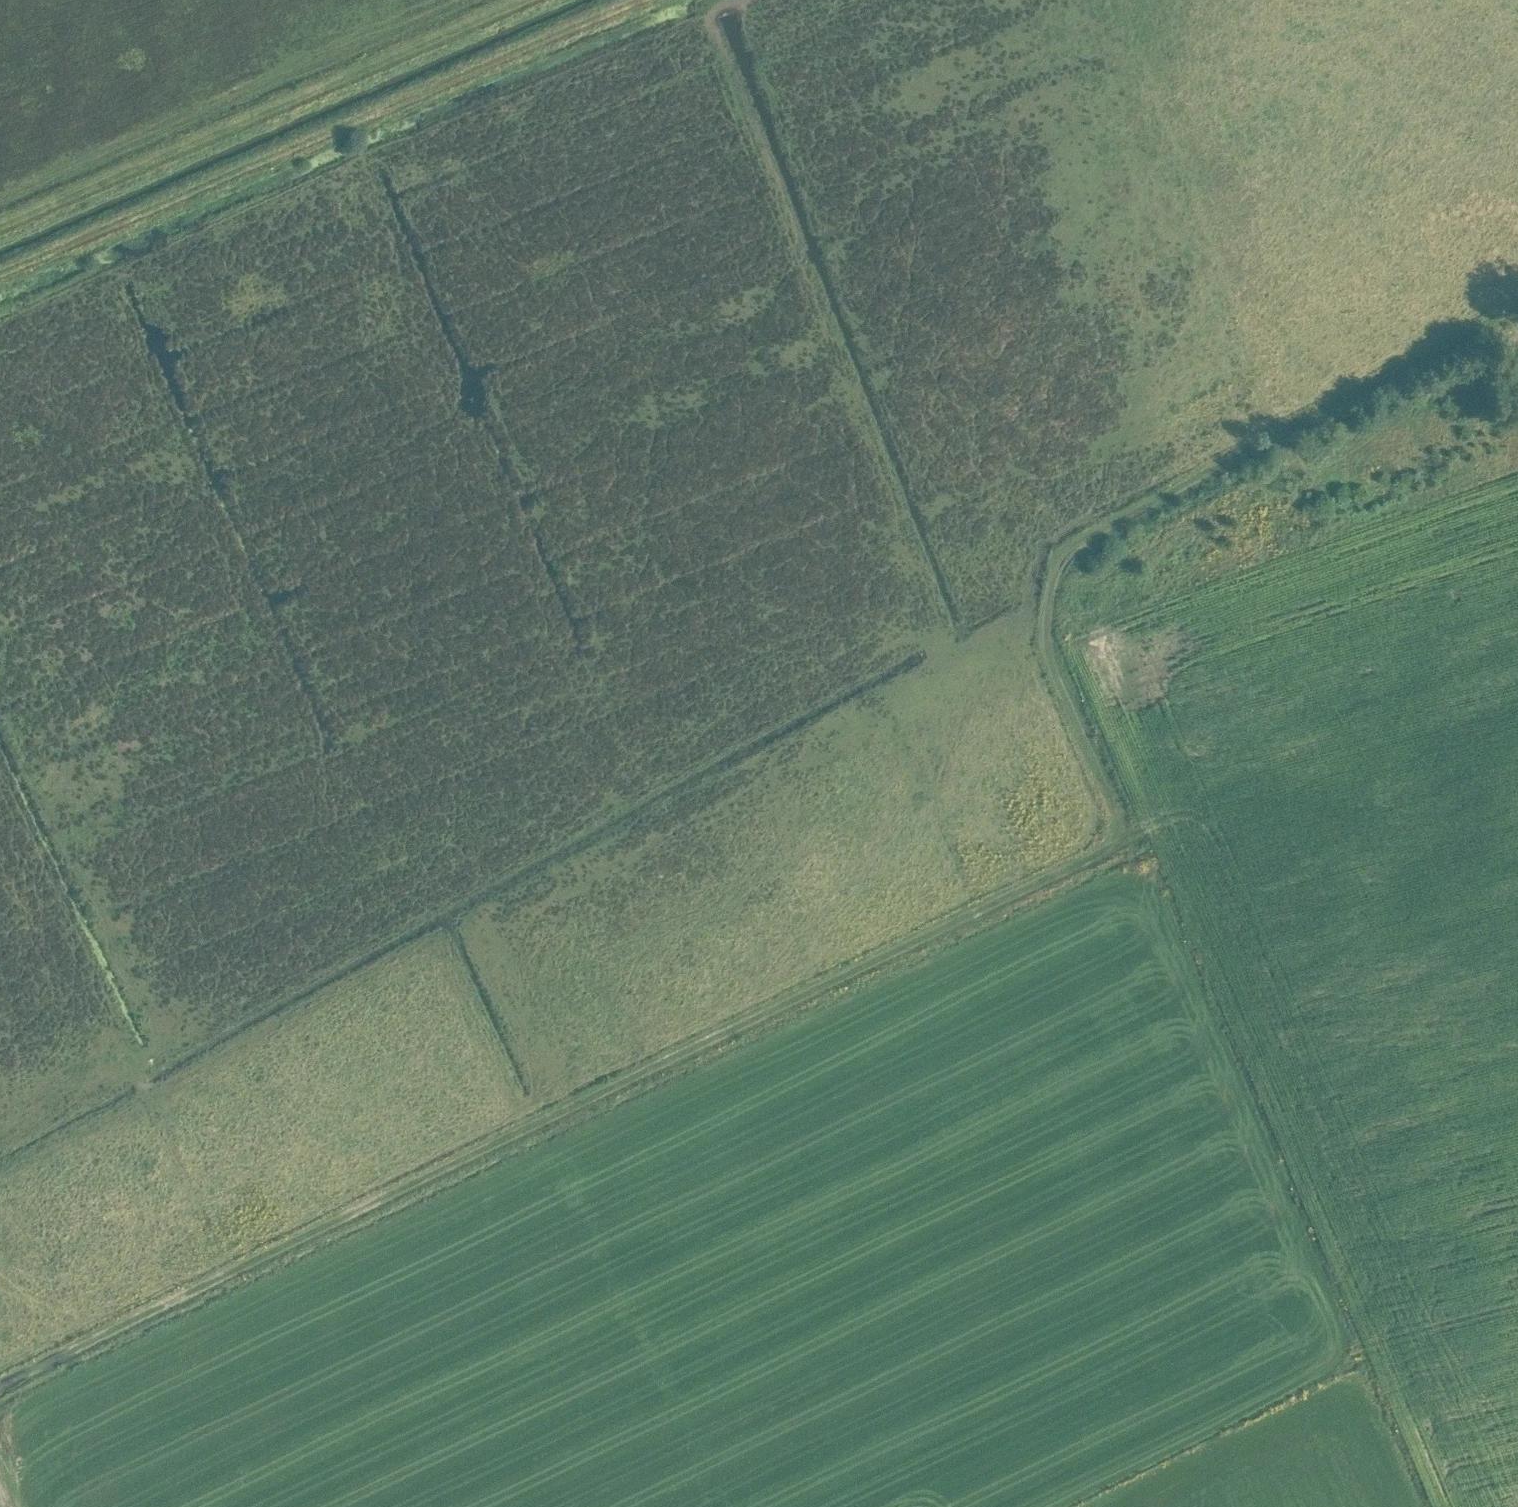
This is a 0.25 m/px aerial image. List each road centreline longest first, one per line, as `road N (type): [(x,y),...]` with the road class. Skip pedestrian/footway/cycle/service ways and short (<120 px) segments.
road 1 (track): [(653,0),(0,279)]

